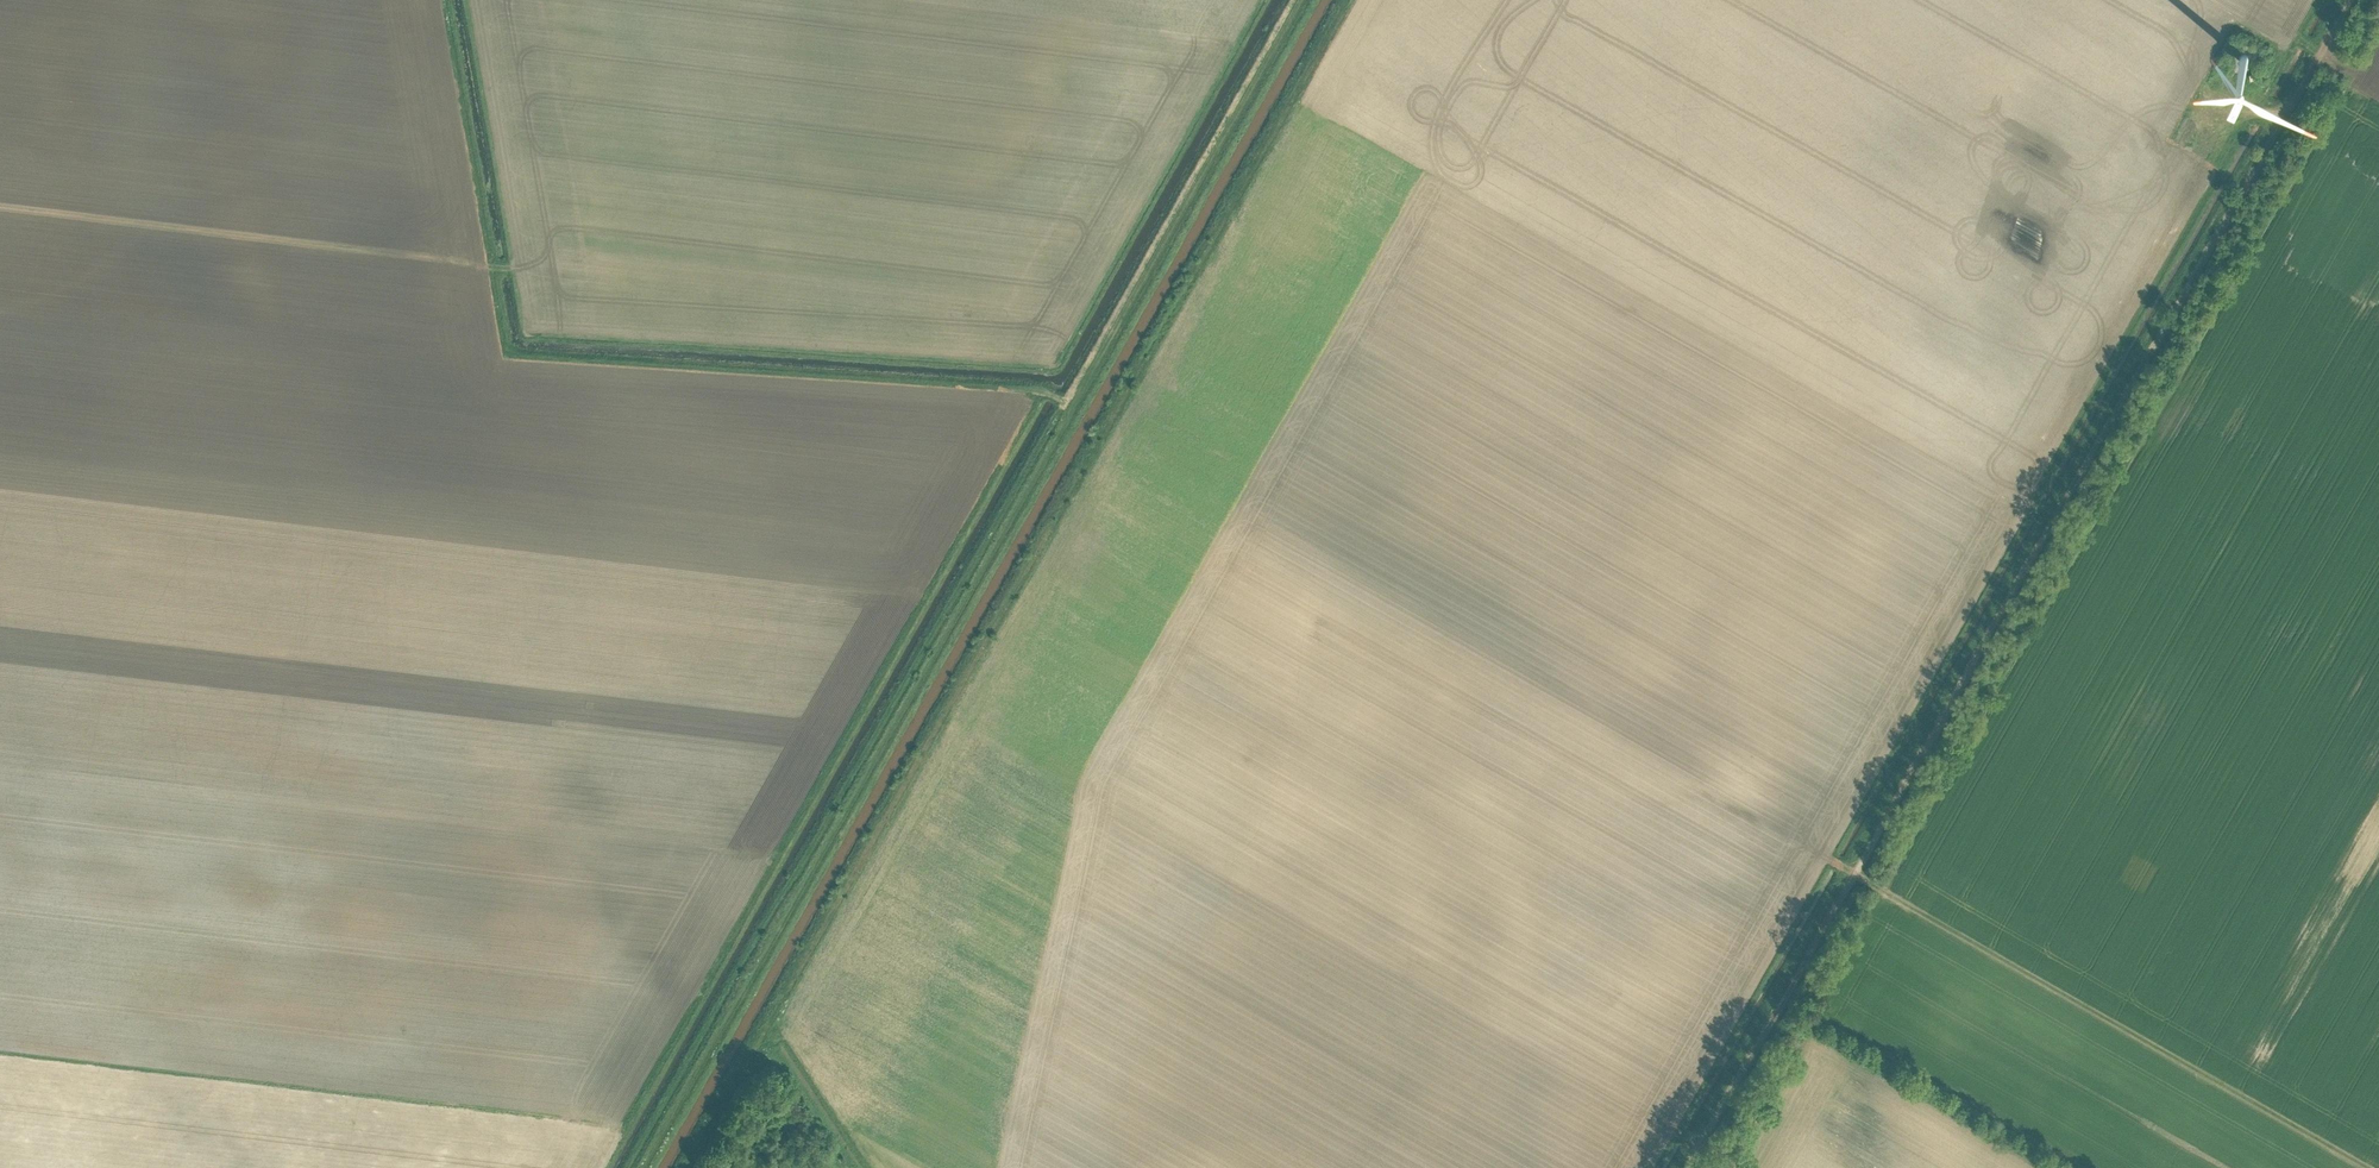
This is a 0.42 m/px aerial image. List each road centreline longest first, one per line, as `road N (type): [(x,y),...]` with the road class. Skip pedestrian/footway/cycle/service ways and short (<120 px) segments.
road 1 (track): [(1689,1167),(2355,0)]
road 2 (track): [(1301,0),(643,1167)]

